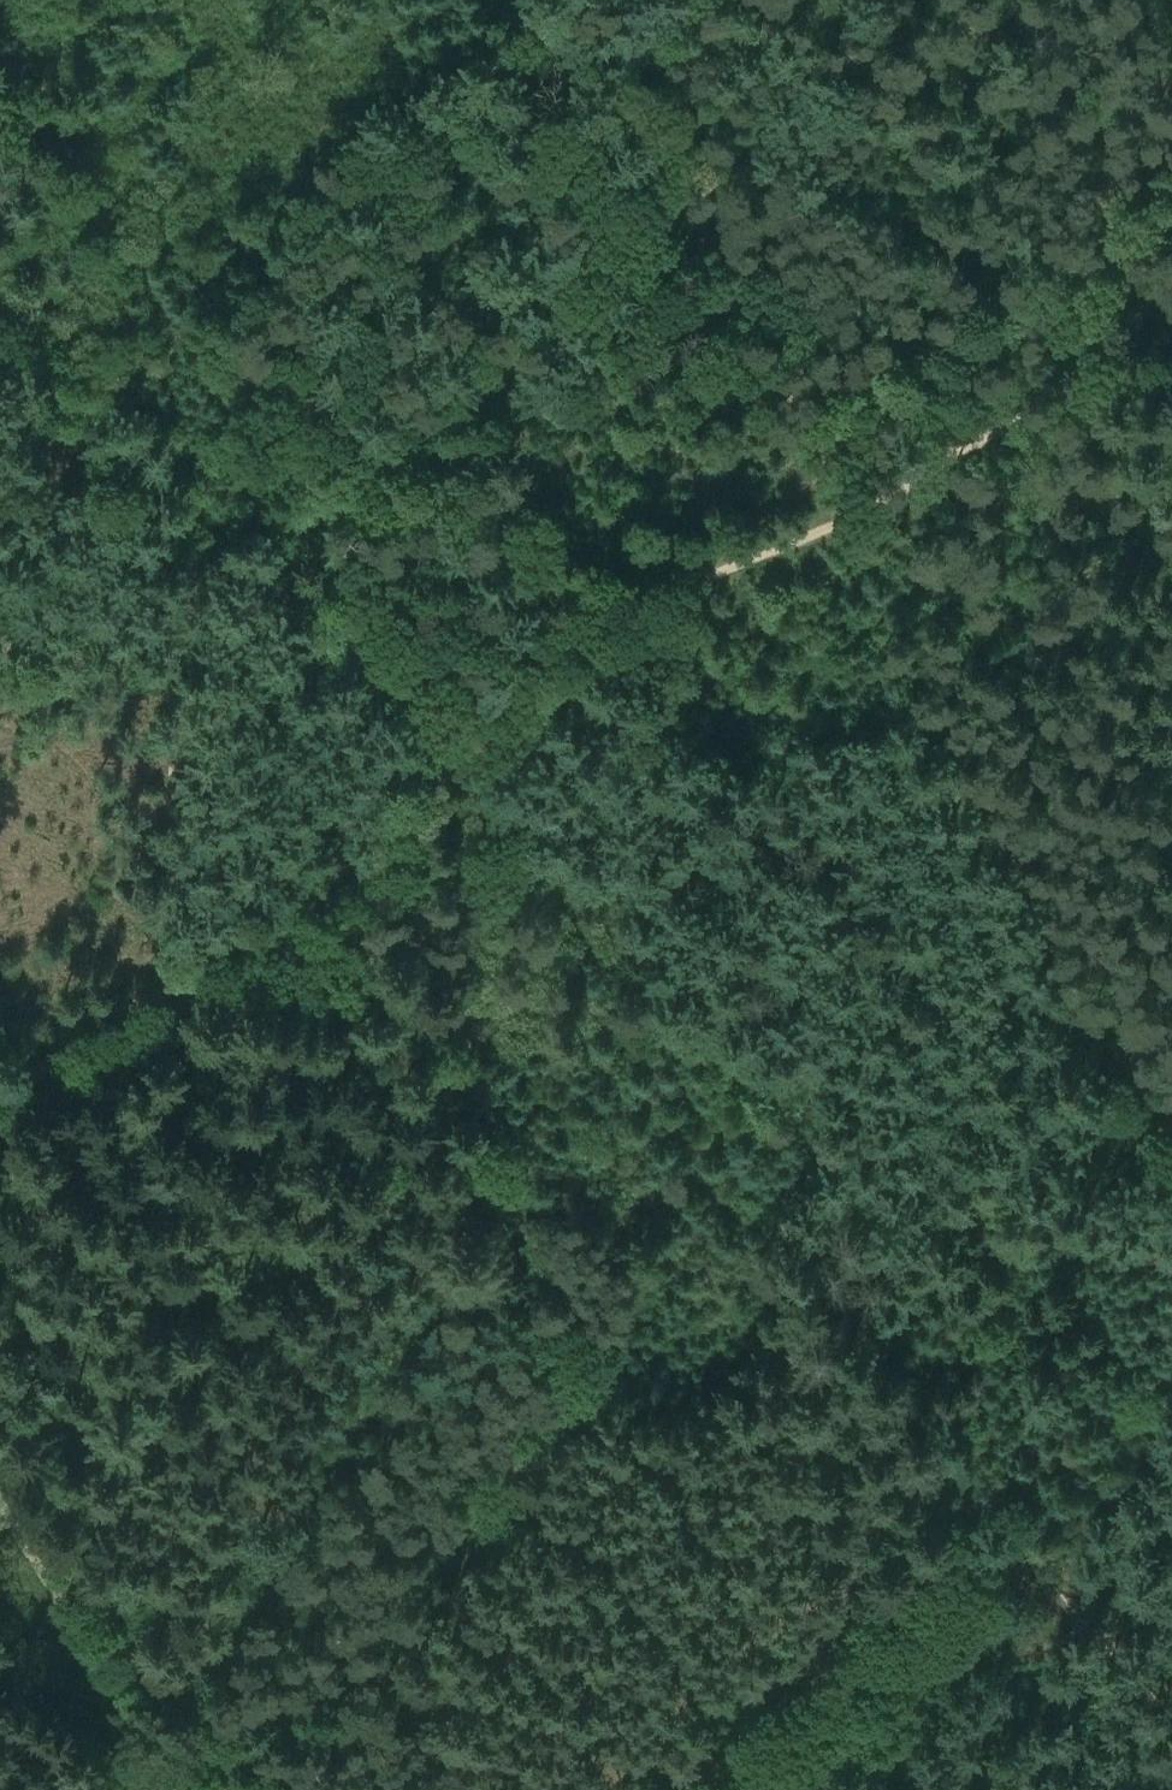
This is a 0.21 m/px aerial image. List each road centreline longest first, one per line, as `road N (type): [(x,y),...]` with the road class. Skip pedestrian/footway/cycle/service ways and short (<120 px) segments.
road 1 (track): [(0,1094),(184,992),(339,879),(634,627),(779,556),(971,442),(1171,370)]
road 2 (track): [(991,1526),(934,1562),(702,1789)]
road 3 (track): [(163,1789),(0,1505)]
road 4 (track): [(991,1526),(1019,1535),(1171,1716)]

